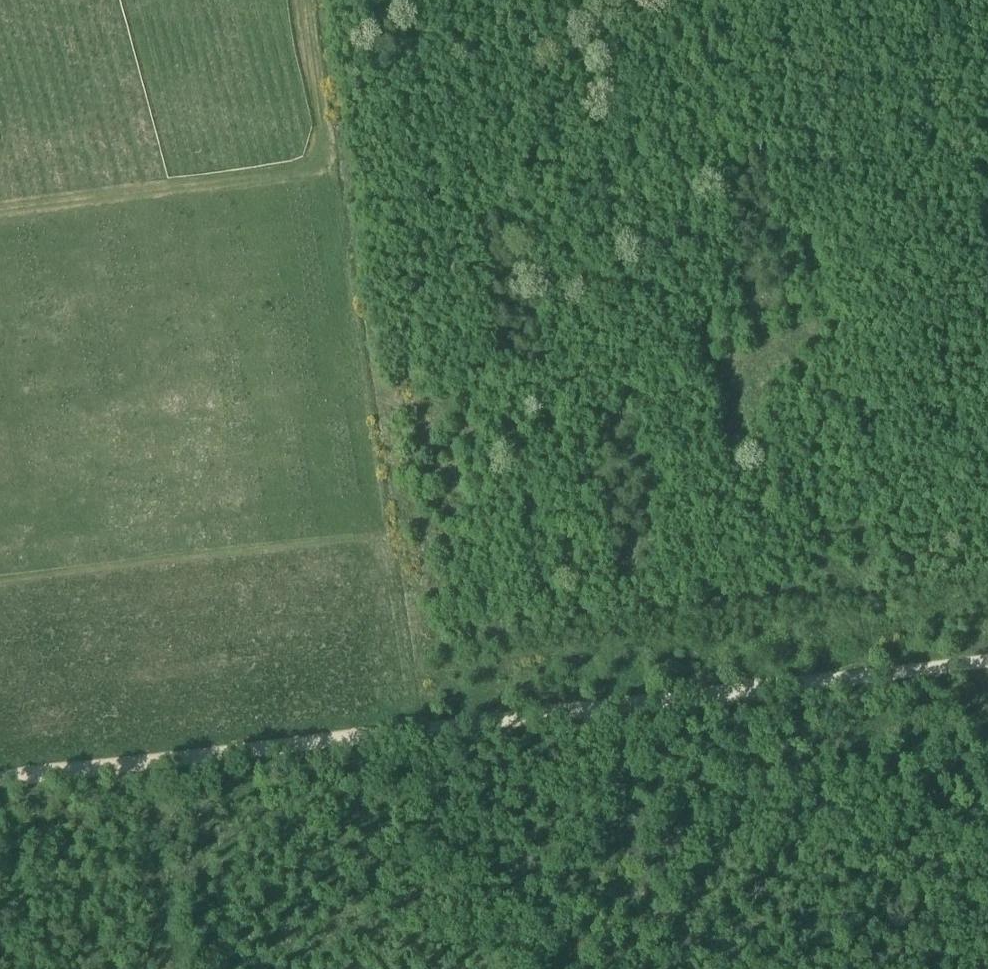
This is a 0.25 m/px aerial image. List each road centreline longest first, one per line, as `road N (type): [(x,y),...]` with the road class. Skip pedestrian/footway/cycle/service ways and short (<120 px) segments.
road 1 (track): [(0,786),(987,662)]

